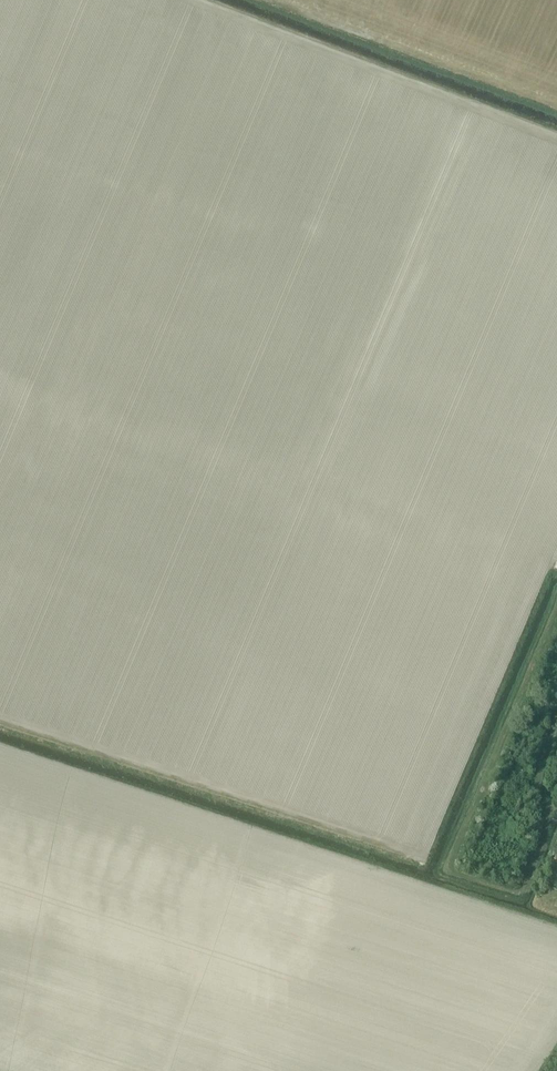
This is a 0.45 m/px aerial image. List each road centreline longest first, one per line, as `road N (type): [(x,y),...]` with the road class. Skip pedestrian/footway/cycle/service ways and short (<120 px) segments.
road 1 (track): [(556,132),(212,0)]

